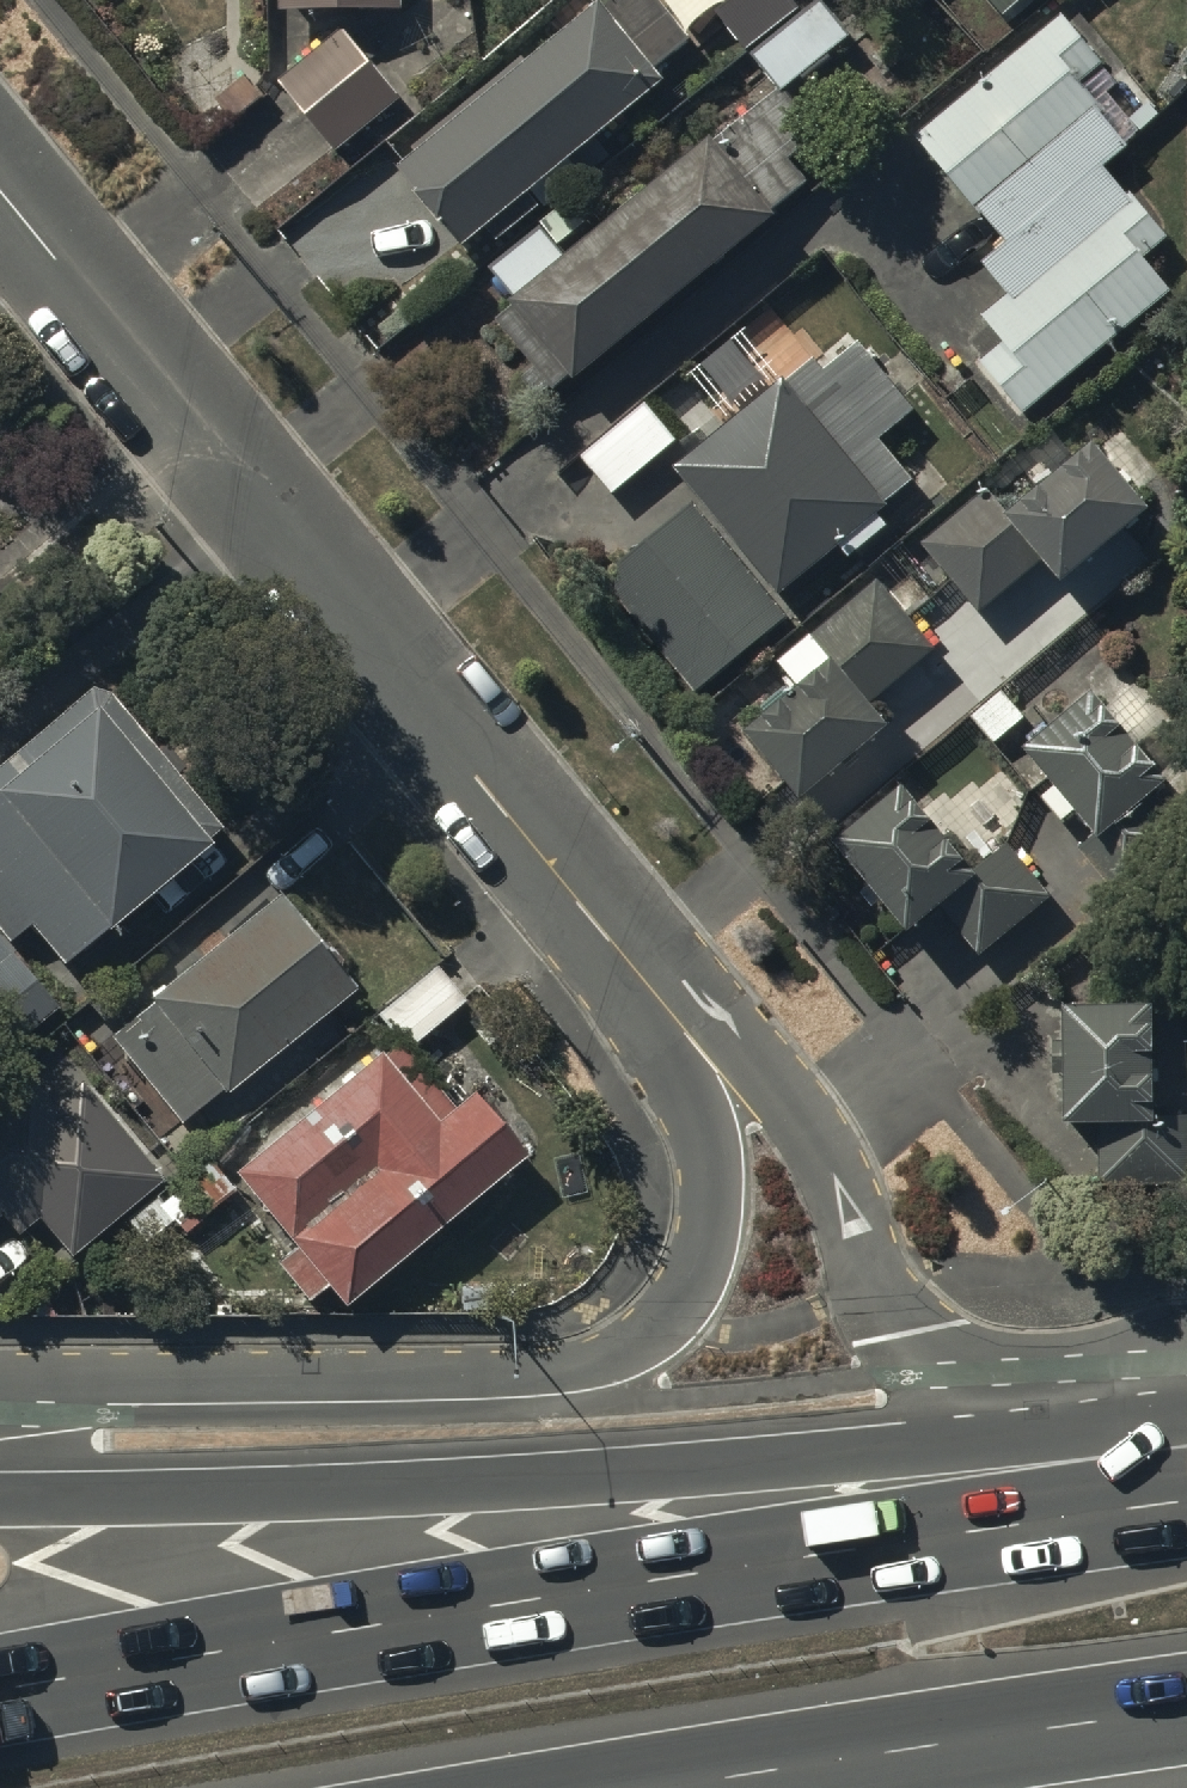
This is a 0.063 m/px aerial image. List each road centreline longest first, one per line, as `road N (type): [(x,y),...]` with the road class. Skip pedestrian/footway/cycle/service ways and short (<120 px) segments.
road 1 (motorway): [(0,1689),(520,1601),(1186,1501)]
road 2 (residential): [(710,1053),(0,189)]
road 3 (trunk): [(0,1481),(394,1479),(687,1465),(1041,1432)]
road 4 (residential): [(0,1405),(107,1387),(507,1381),(635,1346),(701,1281),(718,1182),(710,1053)]
road 5 (motorway): [(1186,1706),(648,1787)]
road 6 (residential): [(710,1053),(812,1142),(900,1332),(1041,1432)]
road 7 (trunk): [(1041,1432),(1186,1416)]

